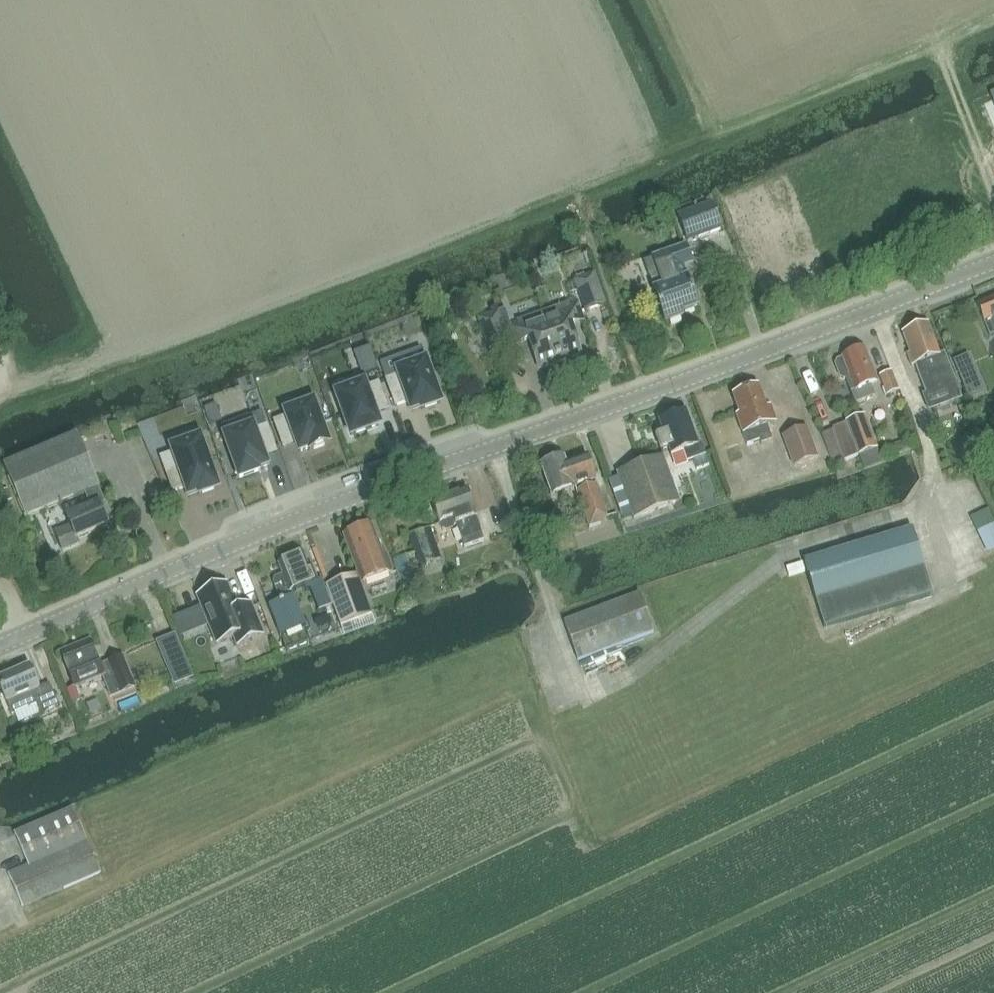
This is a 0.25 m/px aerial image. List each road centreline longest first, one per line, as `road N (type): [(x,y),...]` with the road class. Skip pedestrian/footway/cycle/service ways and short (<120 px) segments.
road 1 (tertiary): [(0,645),(388,485),(993,266)]

